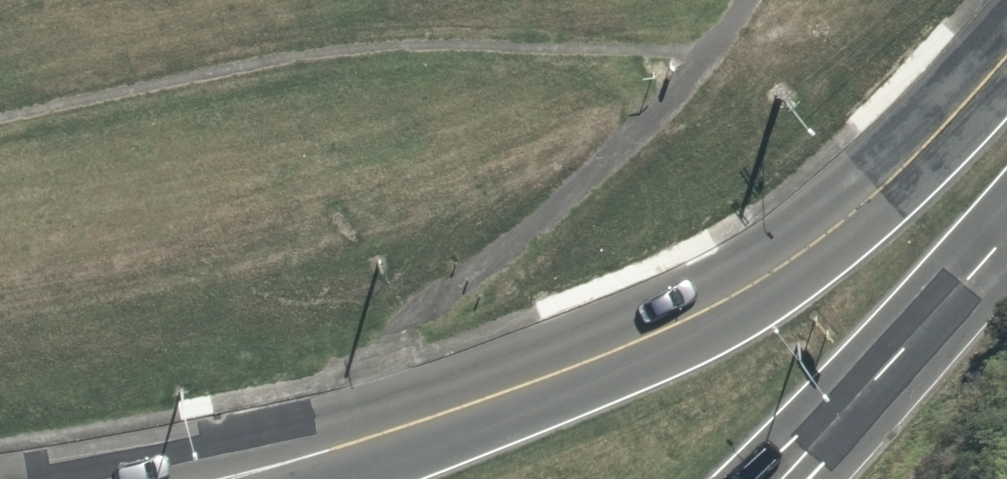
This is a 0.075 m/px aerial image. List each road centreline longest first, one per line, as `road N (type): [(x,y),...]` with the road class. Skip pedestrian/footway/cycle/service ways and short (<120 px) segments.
road 1 (secondary): [(3,478),(198,445),(396,396),(636,307),(895,181)]
road 2 (secondary): [(345,478),(637,371),(725,328),(798,281),(895,181)]
road 3 (secondary): [(1006,226),(784,478)]
road 4 (secondary): [(895,181),(1006,56)]

